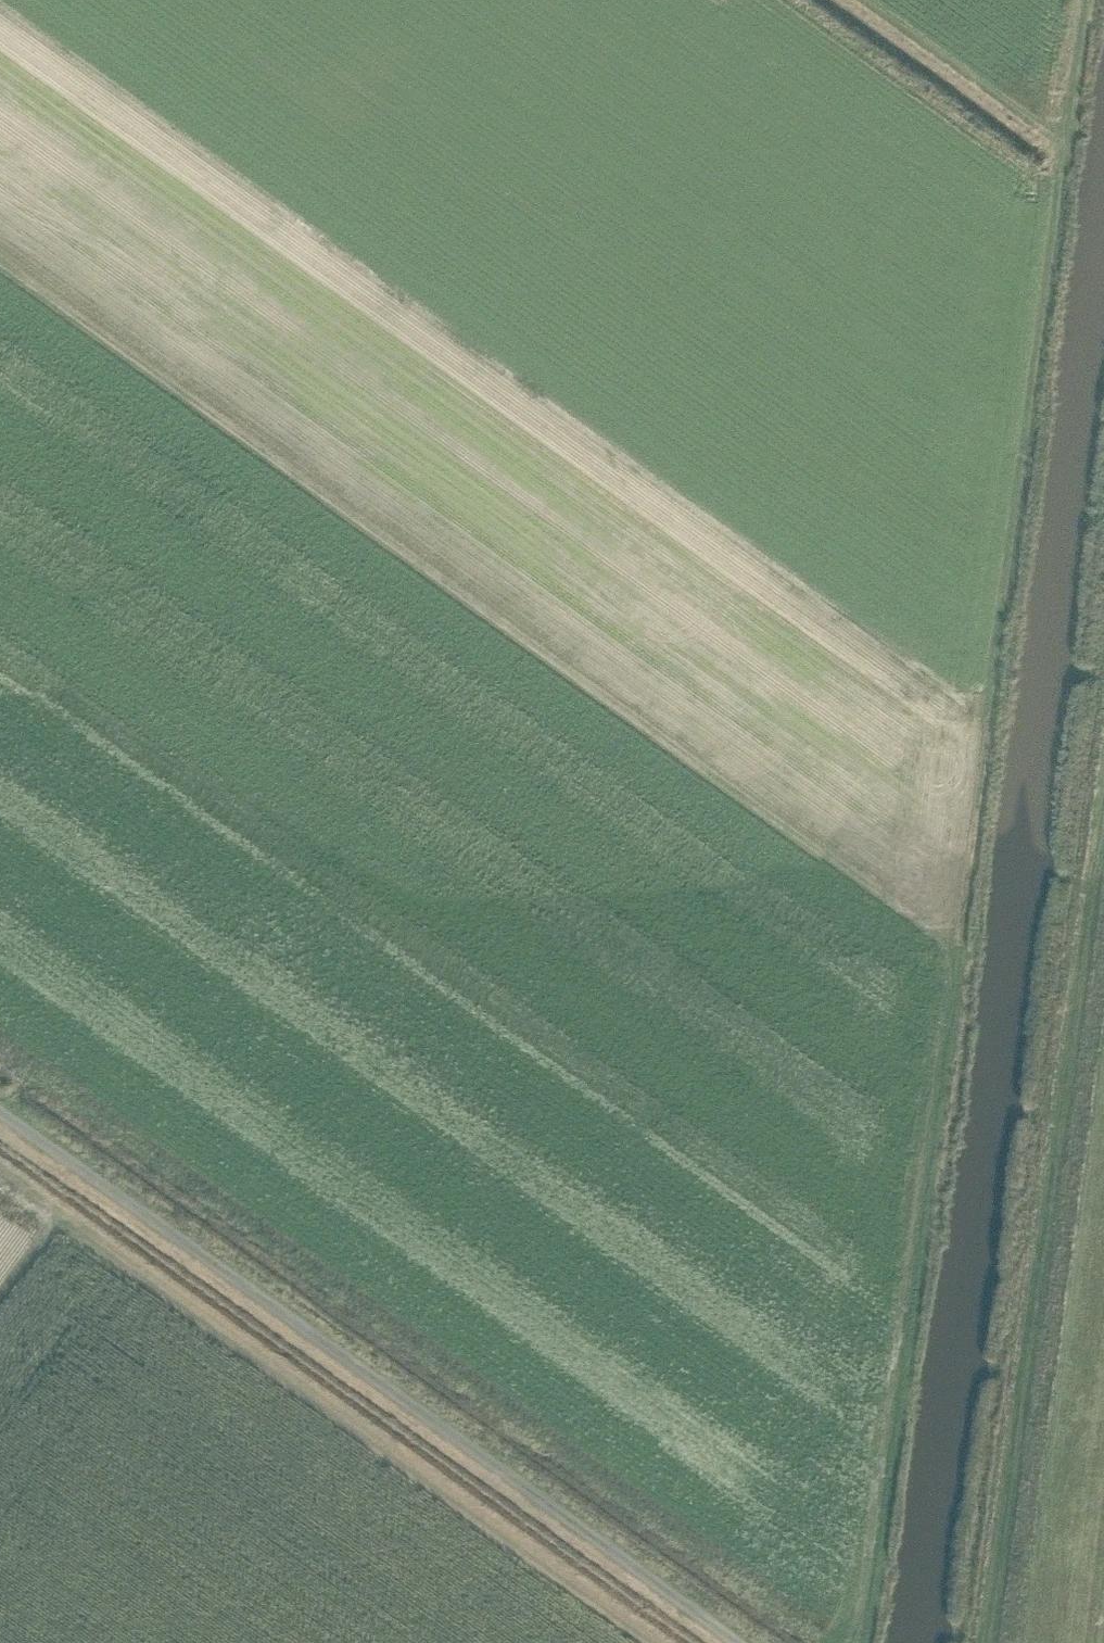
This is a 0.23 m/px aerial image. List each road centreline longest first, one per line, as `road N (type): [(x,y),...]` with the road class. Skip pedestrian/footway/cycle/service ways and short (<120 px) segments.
road 1 (track): [(741,1642),(0,1111)]

